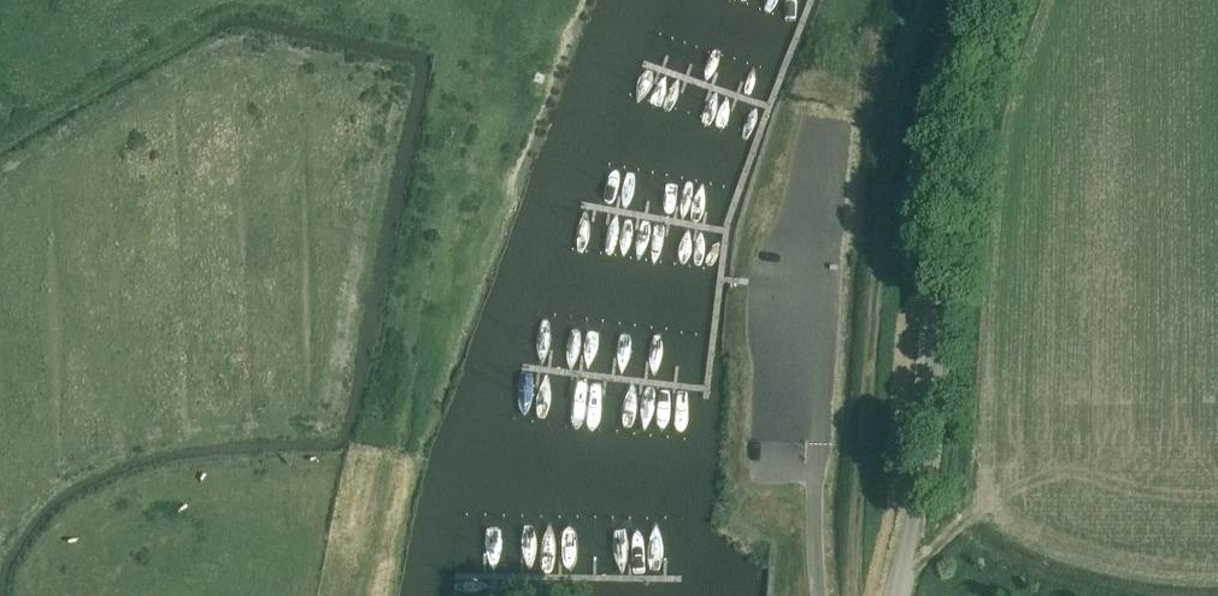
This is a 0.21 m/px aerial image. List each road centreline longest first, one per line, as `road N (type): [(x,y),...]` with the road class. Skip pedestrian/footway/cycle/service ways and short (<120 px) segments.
road 1 (unclassified): [(893,595),(927,434),(964,111),(1003,0)]
road 2 (track): [(931,0),(898,121),(850,595)]

